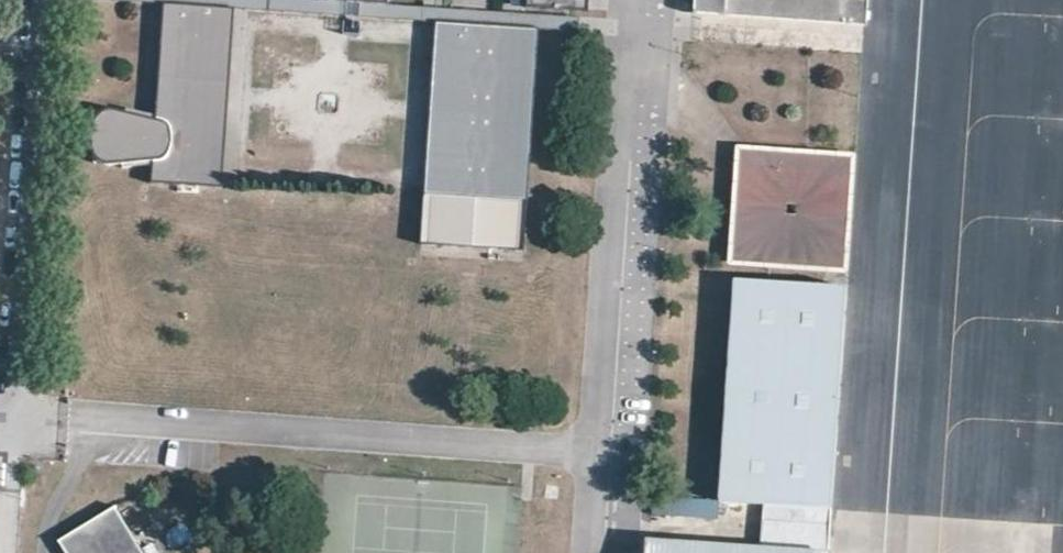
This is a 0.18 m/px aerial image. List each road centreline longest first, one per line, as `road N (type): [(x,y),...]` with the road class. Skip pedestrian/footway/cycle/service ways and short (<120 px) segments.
road 1 (unclassified): [(0,552),(39,0)]

